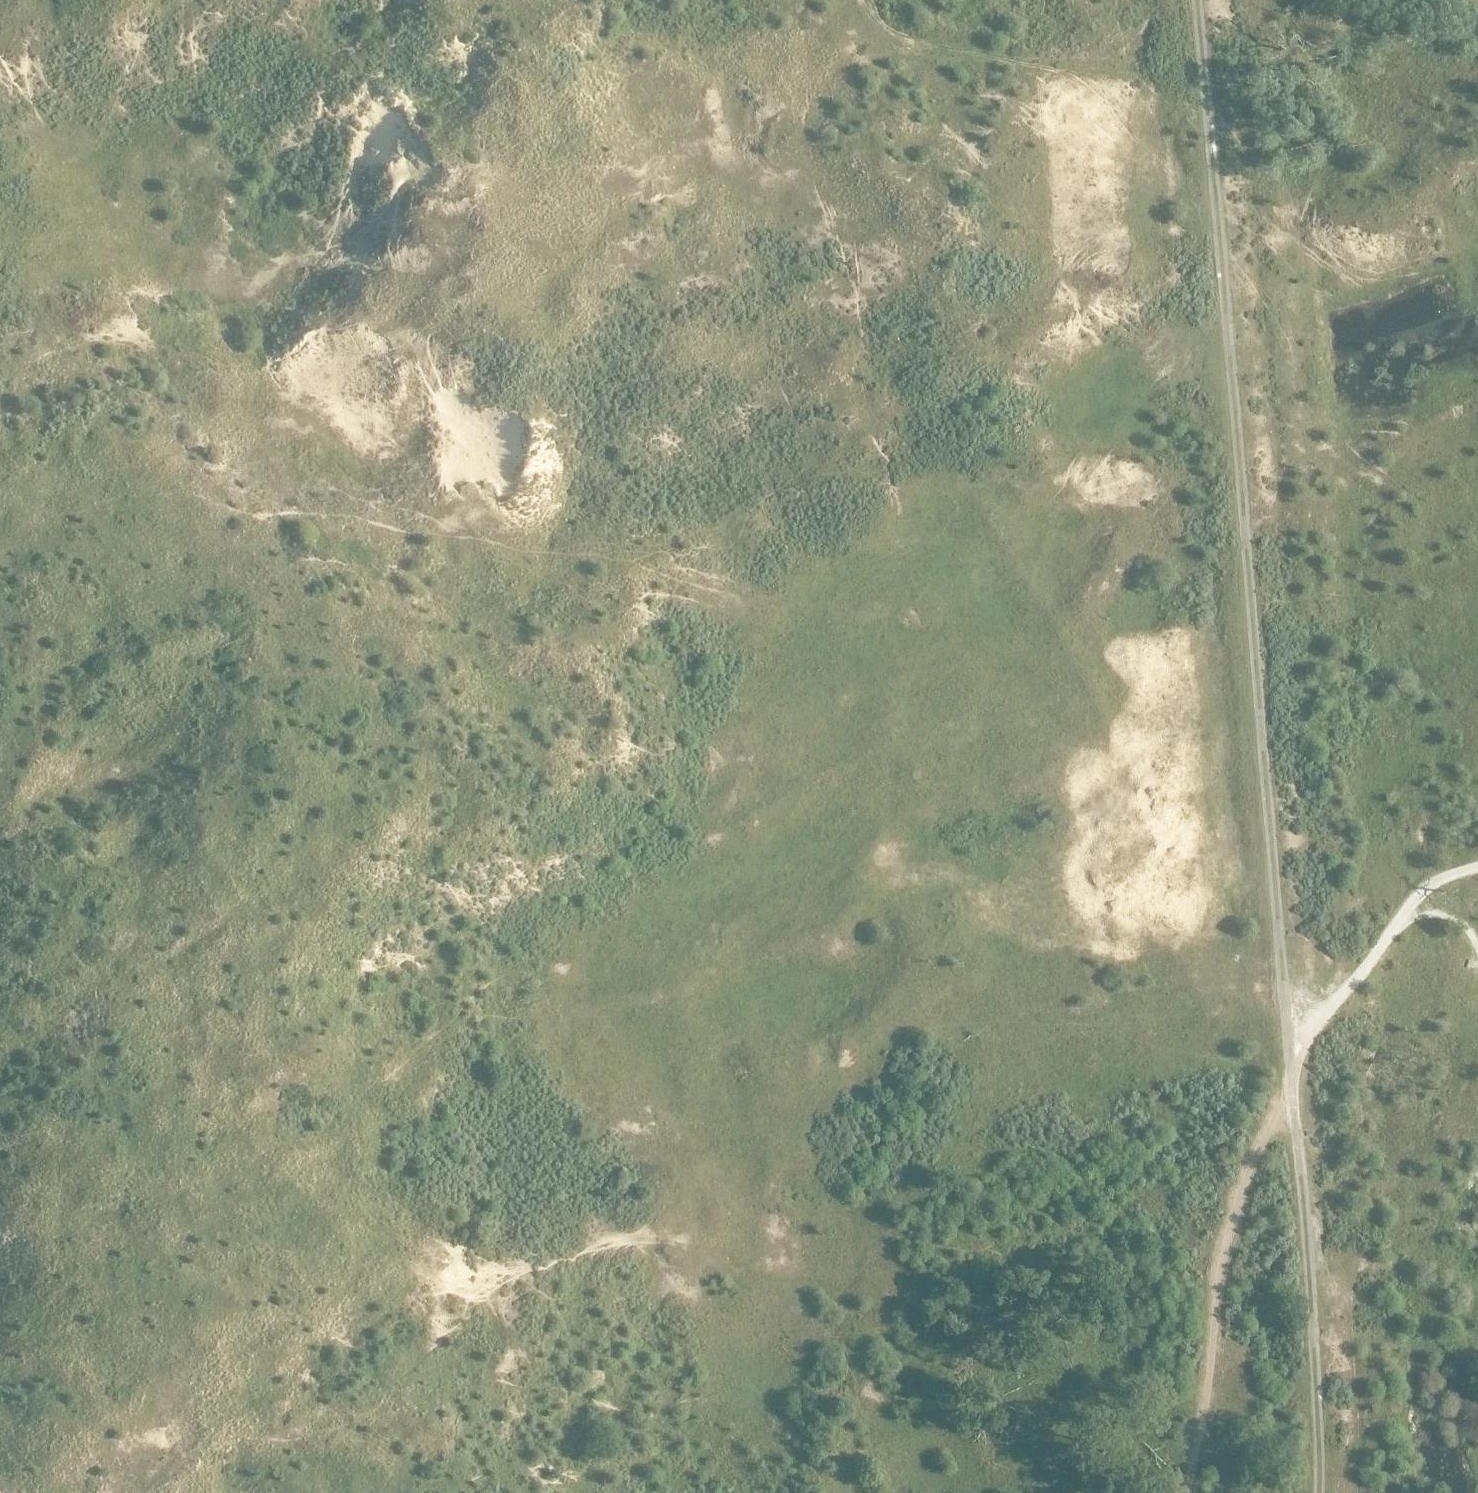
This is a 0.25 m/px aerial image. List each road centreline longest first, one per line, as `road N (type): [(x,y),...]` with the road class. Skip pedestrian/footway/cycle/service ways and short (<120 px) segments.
road 1 (track): [(1289,1072),(1256,1136),(1215,1284),(1211,1379),(1187,1492)]

